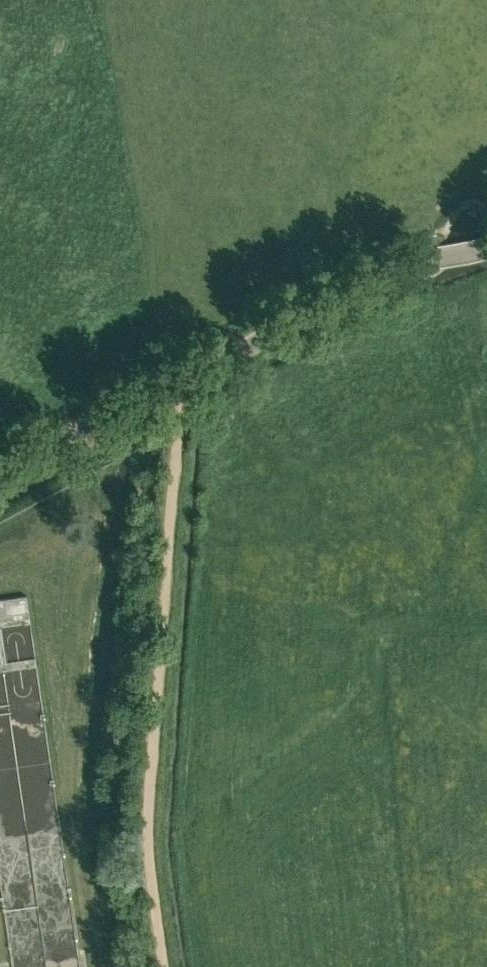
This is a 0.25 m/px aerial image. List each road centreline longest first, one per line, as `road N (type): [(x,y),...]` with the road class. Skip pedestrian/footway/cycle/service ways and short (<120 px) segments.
road 1 (unclassified): [(170,384),(415,262),(486,247)]
road 2 (residential): [(0,472),(170,384)]

